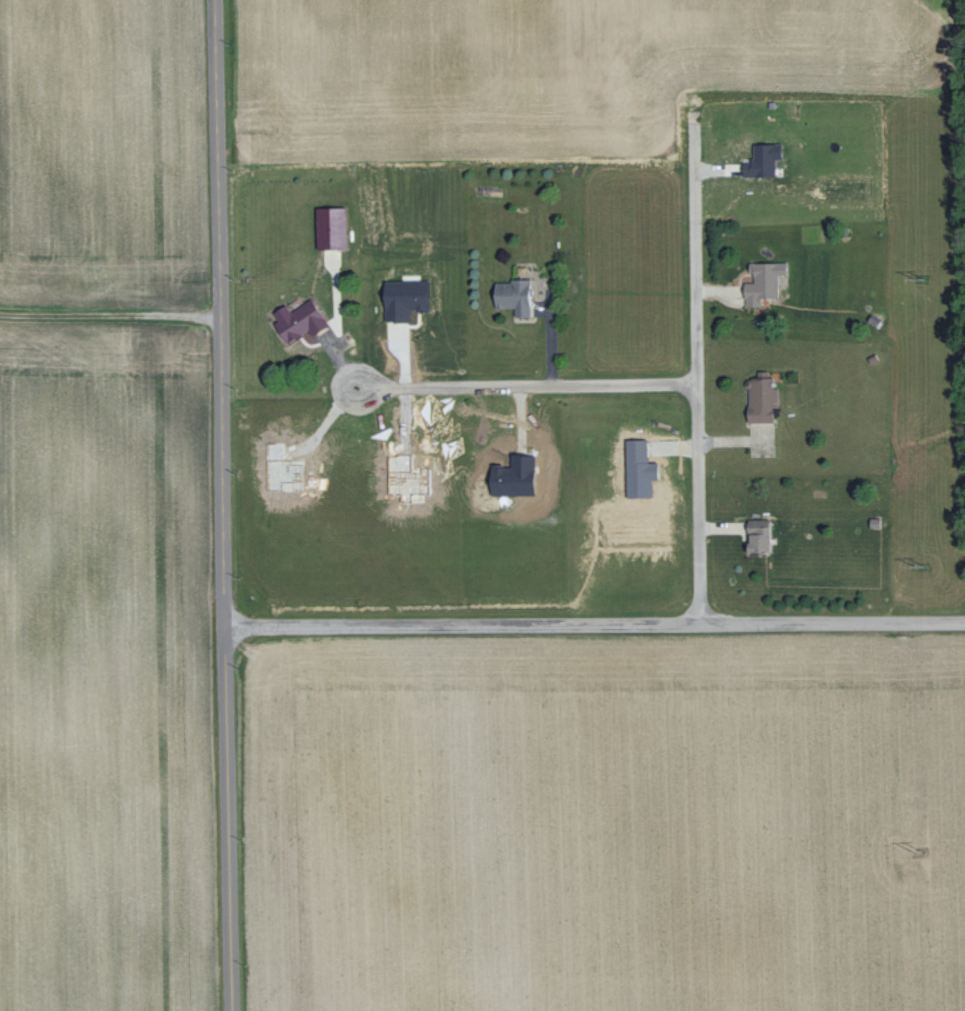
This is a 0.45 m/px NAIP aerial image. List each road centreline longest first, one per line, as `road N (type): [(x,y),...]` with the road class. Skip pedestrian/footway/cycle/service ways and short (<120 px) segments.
road 1 (tertiary): [(230,1010),(214,0)]
road 2 (residential): [(223,626),(964,622)]
road 3 (residential): [(699,624),(691,113)]
road 4 (residential): [(355,389),(698,383)]
road 5 (track): [(218,319),(0,313)]

